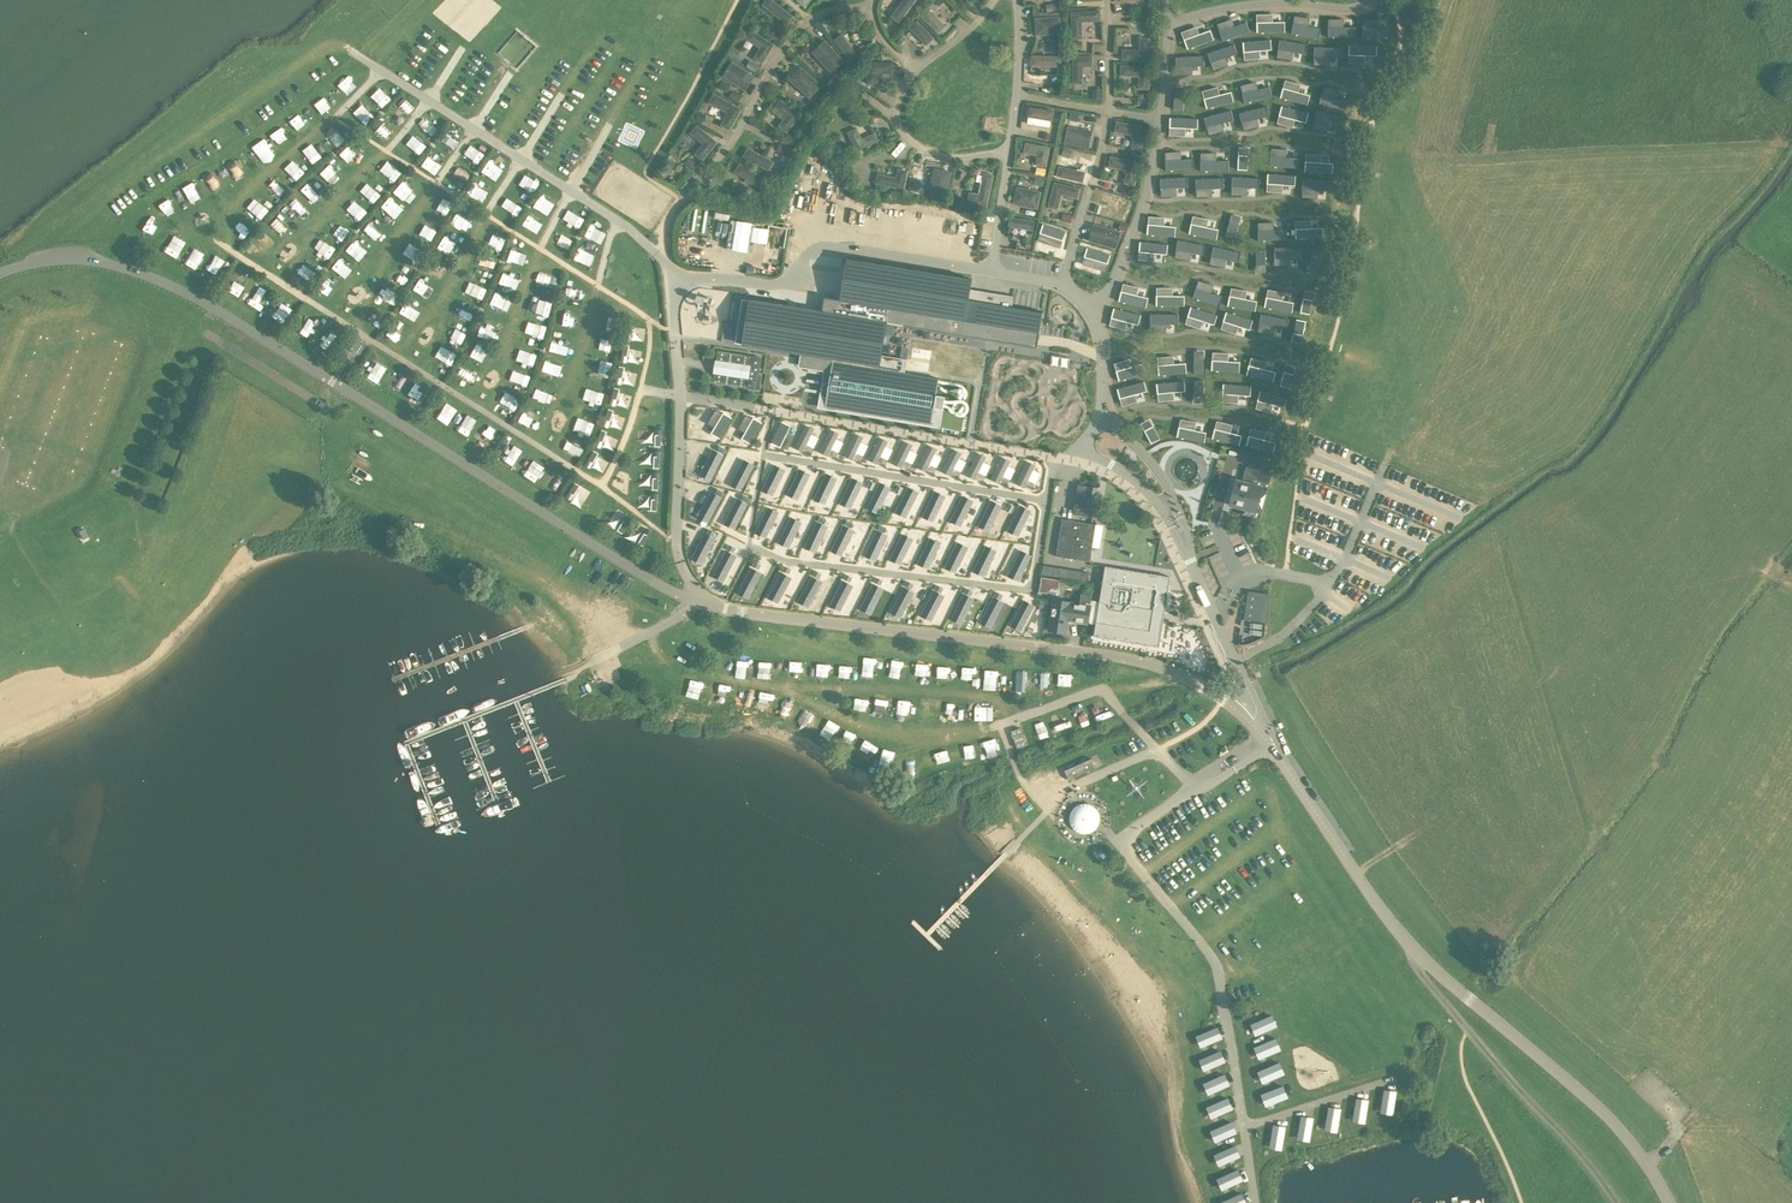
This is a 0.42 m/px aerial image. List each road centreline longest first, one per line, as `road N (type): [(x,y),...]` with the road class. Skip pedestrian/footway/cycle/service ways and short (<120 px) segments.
road 1 (unclassified): [(1248,709),(1155,661),(761,614),(682,596),(159,271),(109,258),(52,258),(0,276)]
road 2 (unclassified): [(1669,1202),(1639,1148),(1603,1108),(1407,943),(1248,709)]
road 3 (track): [(1012,721),(999,704),(927,689),(787,687),(720,677),(665,661),(649,633)]
road 4 (track): [(361,58),(136,208)]
road 5 (track): [(787,687),(872,732),(918,736),(1001,725)]
road 6 (track): [(540,249),(487,413)]
road 7 (track): [(334,118),(208,235)]
road 8 (track): [(598,286),(570,385),(536,444)]
road 9 (track): [(386,151),(315,227),(281,282)]
road 10 (track): [(485,214),(442,306),(399,357)]
road 11 (track): [(436,183),(387,251),(353,328)]
road 12 (unclassified): [(1190,562),(1248,709)]

